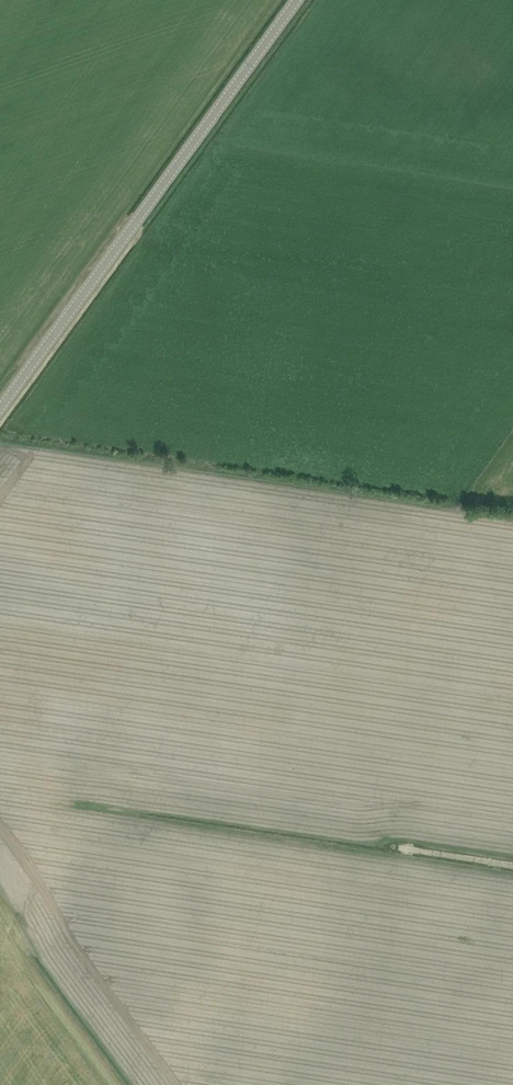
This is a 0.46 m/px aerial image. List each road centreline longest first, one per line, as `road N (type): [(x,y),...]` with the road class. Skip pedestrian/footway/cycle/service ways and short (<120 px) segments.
road 1 (unclassified): [(0,410),(298,0)]

